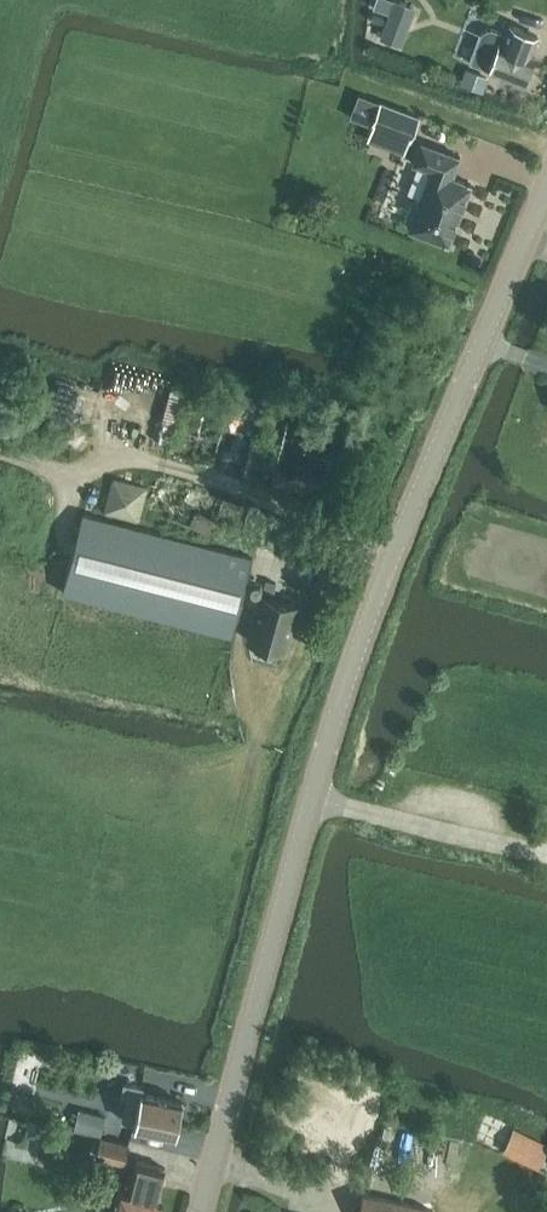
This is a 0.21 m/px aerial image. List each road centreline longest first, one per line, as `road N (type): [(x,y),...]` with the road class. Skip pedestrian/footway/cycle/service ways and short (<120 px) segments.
road 1 (tertiary): [(200,1211),(340,698),(397,543),(546,192)]
road 2 (track): [(0,454),(68,471),(100,460),(167,467),(247,489),(364,540),(397,543)]

